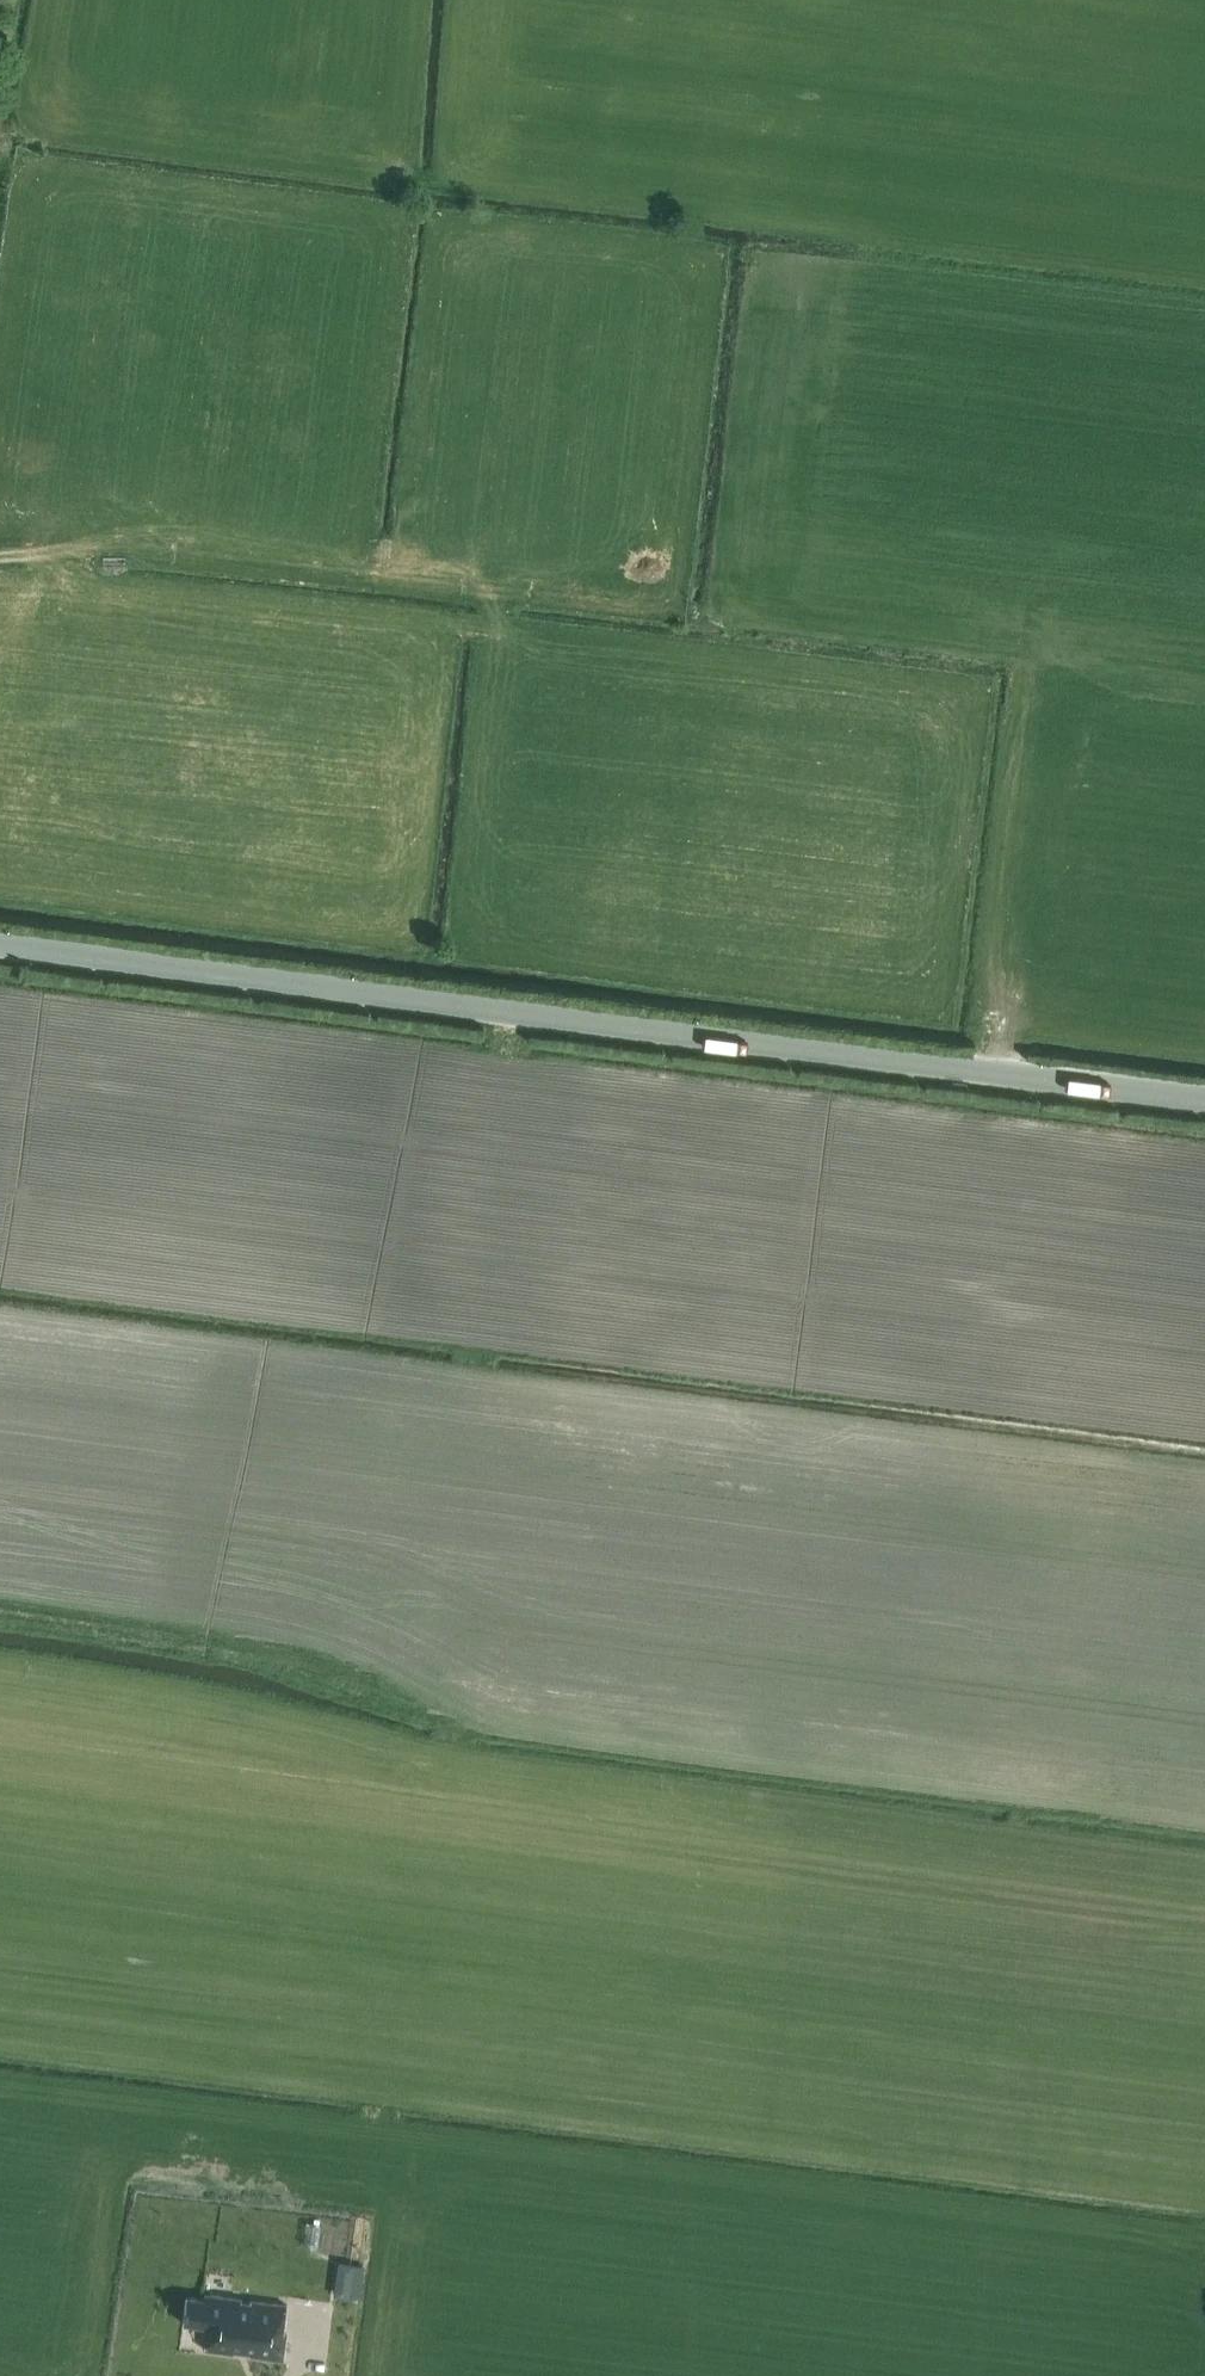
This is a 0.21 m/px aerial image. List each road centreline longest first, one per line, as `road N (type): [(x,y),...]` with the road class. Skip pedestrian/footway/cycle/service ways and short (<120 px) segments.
road 1 (unclassified): [(1038,1078),(1204,1099)]

